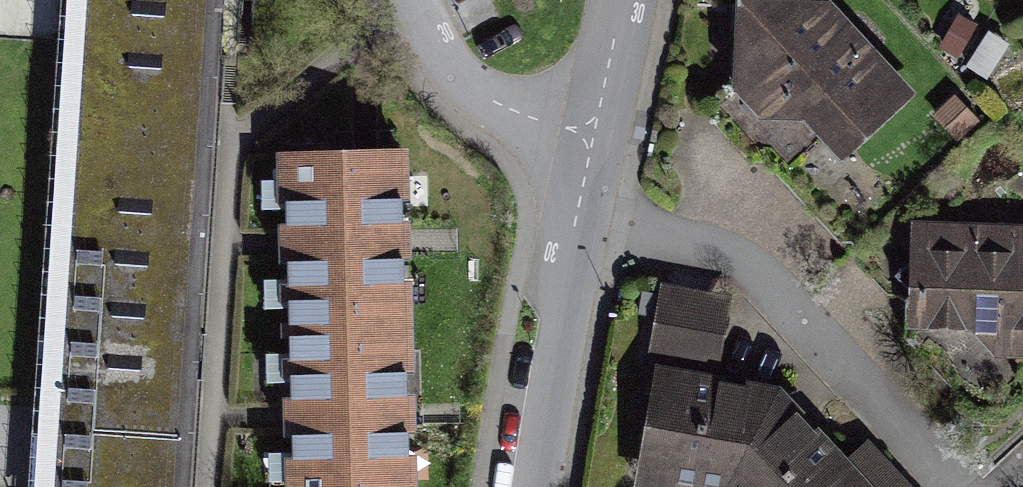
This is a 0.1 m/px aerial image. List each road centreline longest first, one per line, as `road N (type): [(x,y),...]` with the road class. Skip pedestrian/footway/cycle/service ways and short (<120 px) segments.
road 1 (residential): [(411,15),(263,119),(233,163),(208,486)]
road 2 (residential): [(942,486),(765,294),(696,246),(576,224)]
road 3 (residential): [(576,224),(526,486)]
road 4 (residential): [(591,140),(504,121),(463,87),(411,15)]
road 5 (residential): [(621,0),(591,140)]

